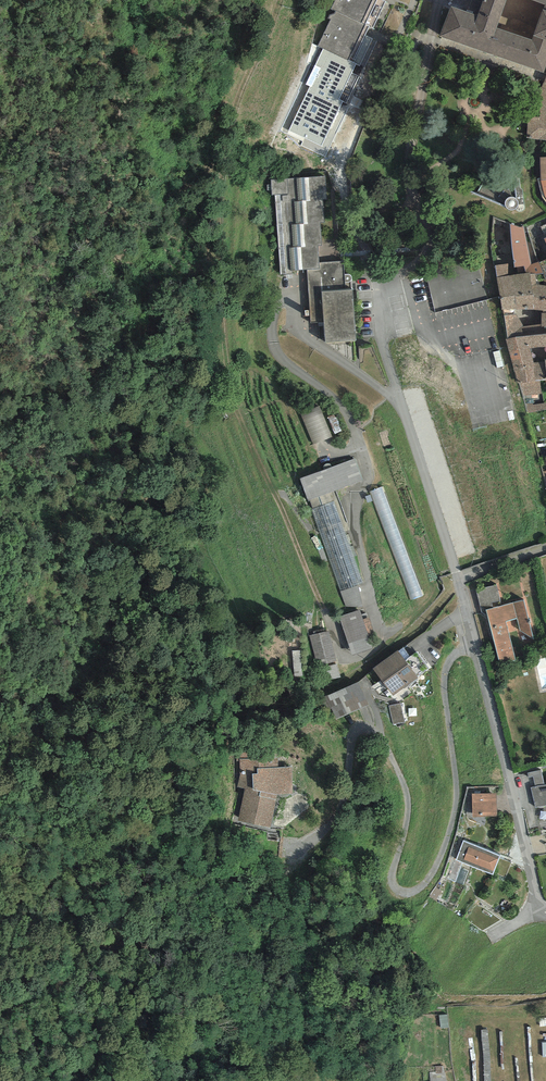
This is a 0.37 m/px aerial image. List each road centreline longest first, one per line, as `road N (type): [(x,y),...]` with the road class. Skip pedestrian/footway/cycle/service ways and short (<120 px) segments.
road 1 (residential): [(545,911),(459,577)]
road 2 (residential): [(459,577),(382,345)]

